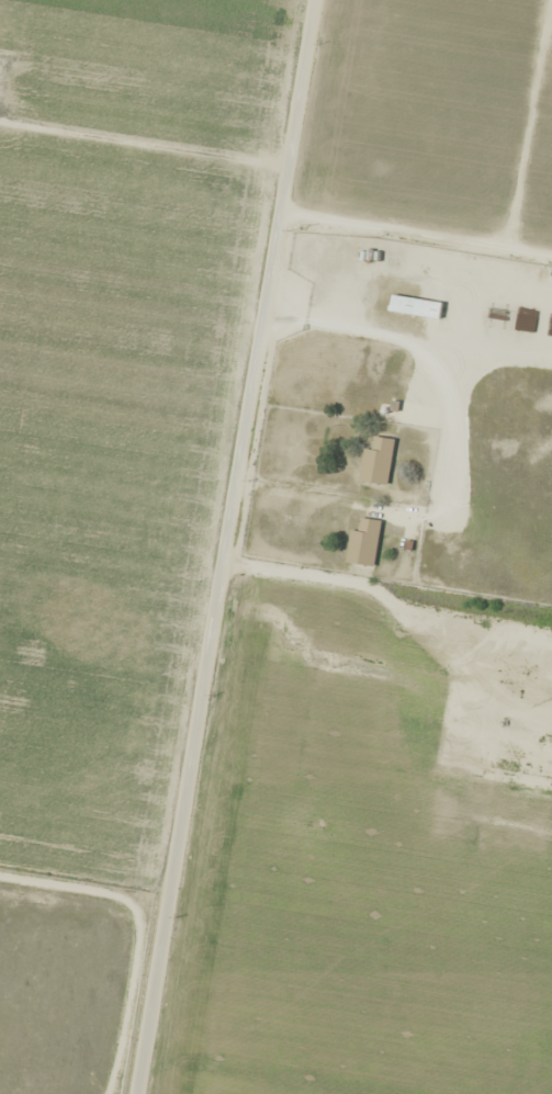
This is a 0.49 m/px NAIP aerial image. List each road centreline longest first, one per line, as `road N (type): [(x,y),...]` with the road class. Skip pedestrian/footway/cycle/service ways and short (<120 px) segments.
road 1 (residential): [(124,1093),(299,0)]
road 2 (residential): [(551,258),(263,213)]
road 3 (residential): [(155,900),(0,875)]

